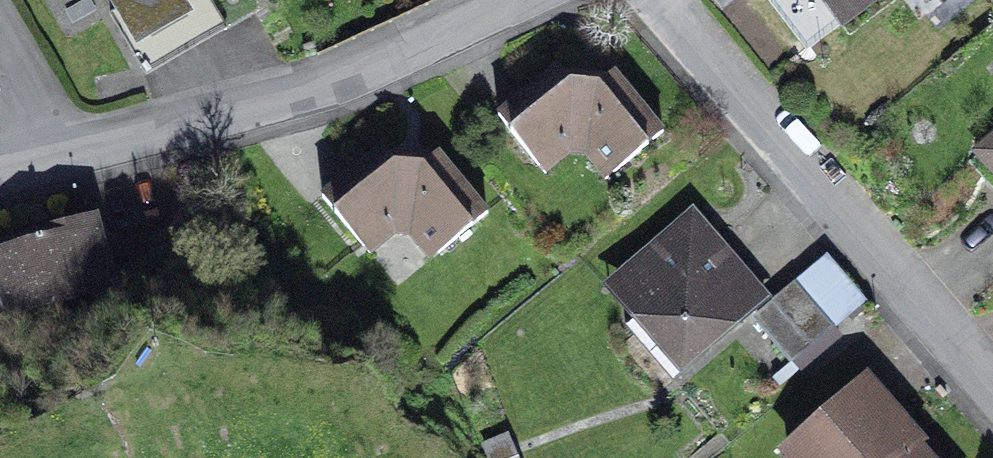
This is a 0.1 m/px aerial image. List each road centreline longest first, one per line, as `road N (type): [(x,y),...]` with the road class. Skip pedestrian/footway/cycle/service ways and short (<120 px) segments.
road 1 (residential): [(992,412),(652,0)]
road 2 (residential): [(62,171),(400,65),(522,0)]
road 3 (unclassified): [(0,57),(62,171)]

